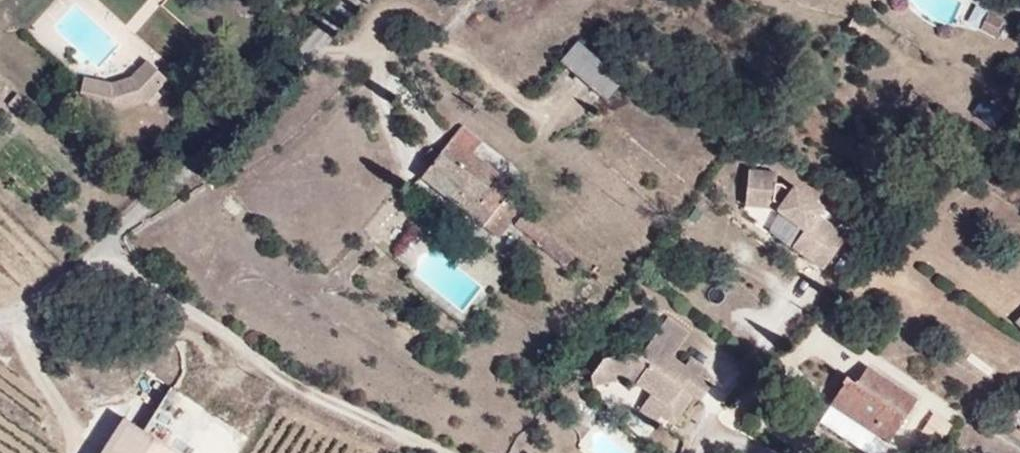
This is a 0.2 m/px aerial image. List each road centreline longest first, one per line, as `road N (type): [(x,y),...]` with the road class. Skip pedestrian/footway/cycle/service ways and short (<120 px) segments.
road 1 (unclassified): [(0,318),(105,256),(292,383),(441,452)]

